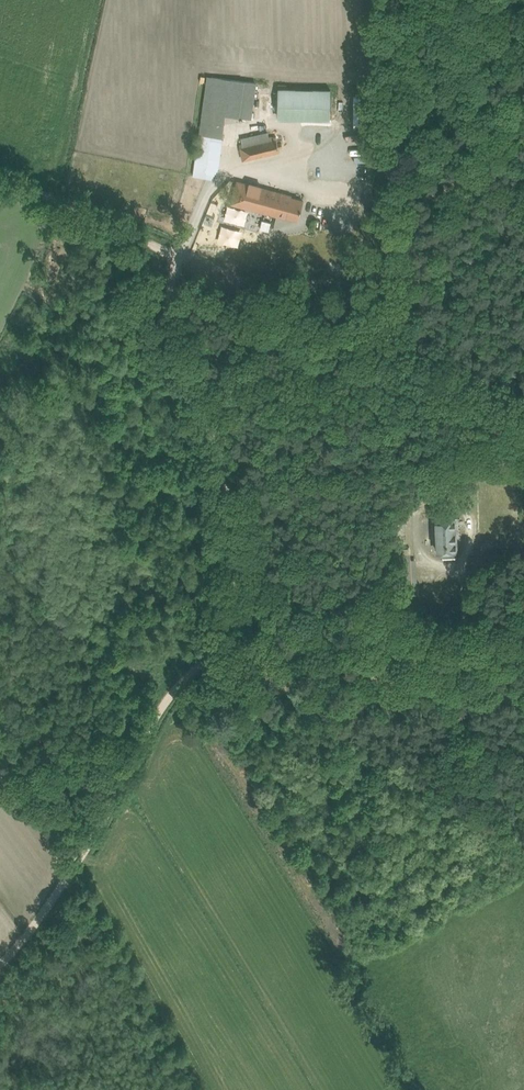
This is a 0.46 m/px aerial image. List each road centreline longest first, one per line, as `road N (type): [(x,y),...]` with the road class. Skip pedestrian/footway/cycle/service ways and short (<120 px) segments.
road 1 (track): [(0,177),(181,258),(167,312),(241,547),(216,645),(161,709),(92,840),(0,967)]
road 2 (track): [(181,258),(523,414)]
road 3 (track): [(207,657),(523,637)]

